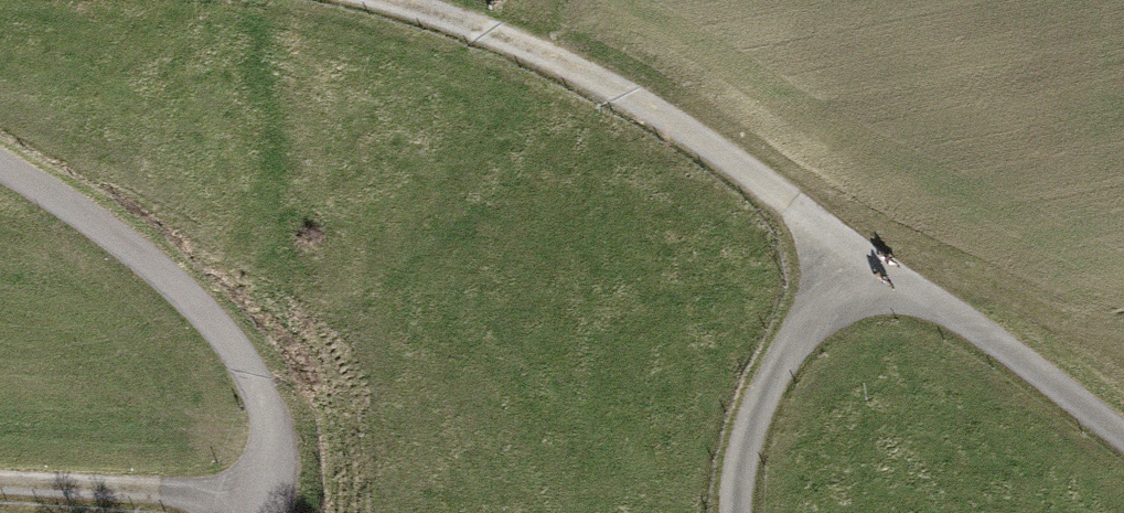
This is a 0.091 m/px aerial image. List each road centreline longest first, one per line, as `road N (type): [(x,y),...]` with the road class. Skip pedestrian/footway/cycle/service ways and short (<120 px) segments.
road 1 (track): [(406,0),(492,25),(636,96),(1123,432)]
road 2 (residential): [(257,512),(270,399),(186,276),(0,159)]
road 3 (track): [(857,252),(747,417),(739,512)]
road 4 (track): [(266,490),(0,474)]

